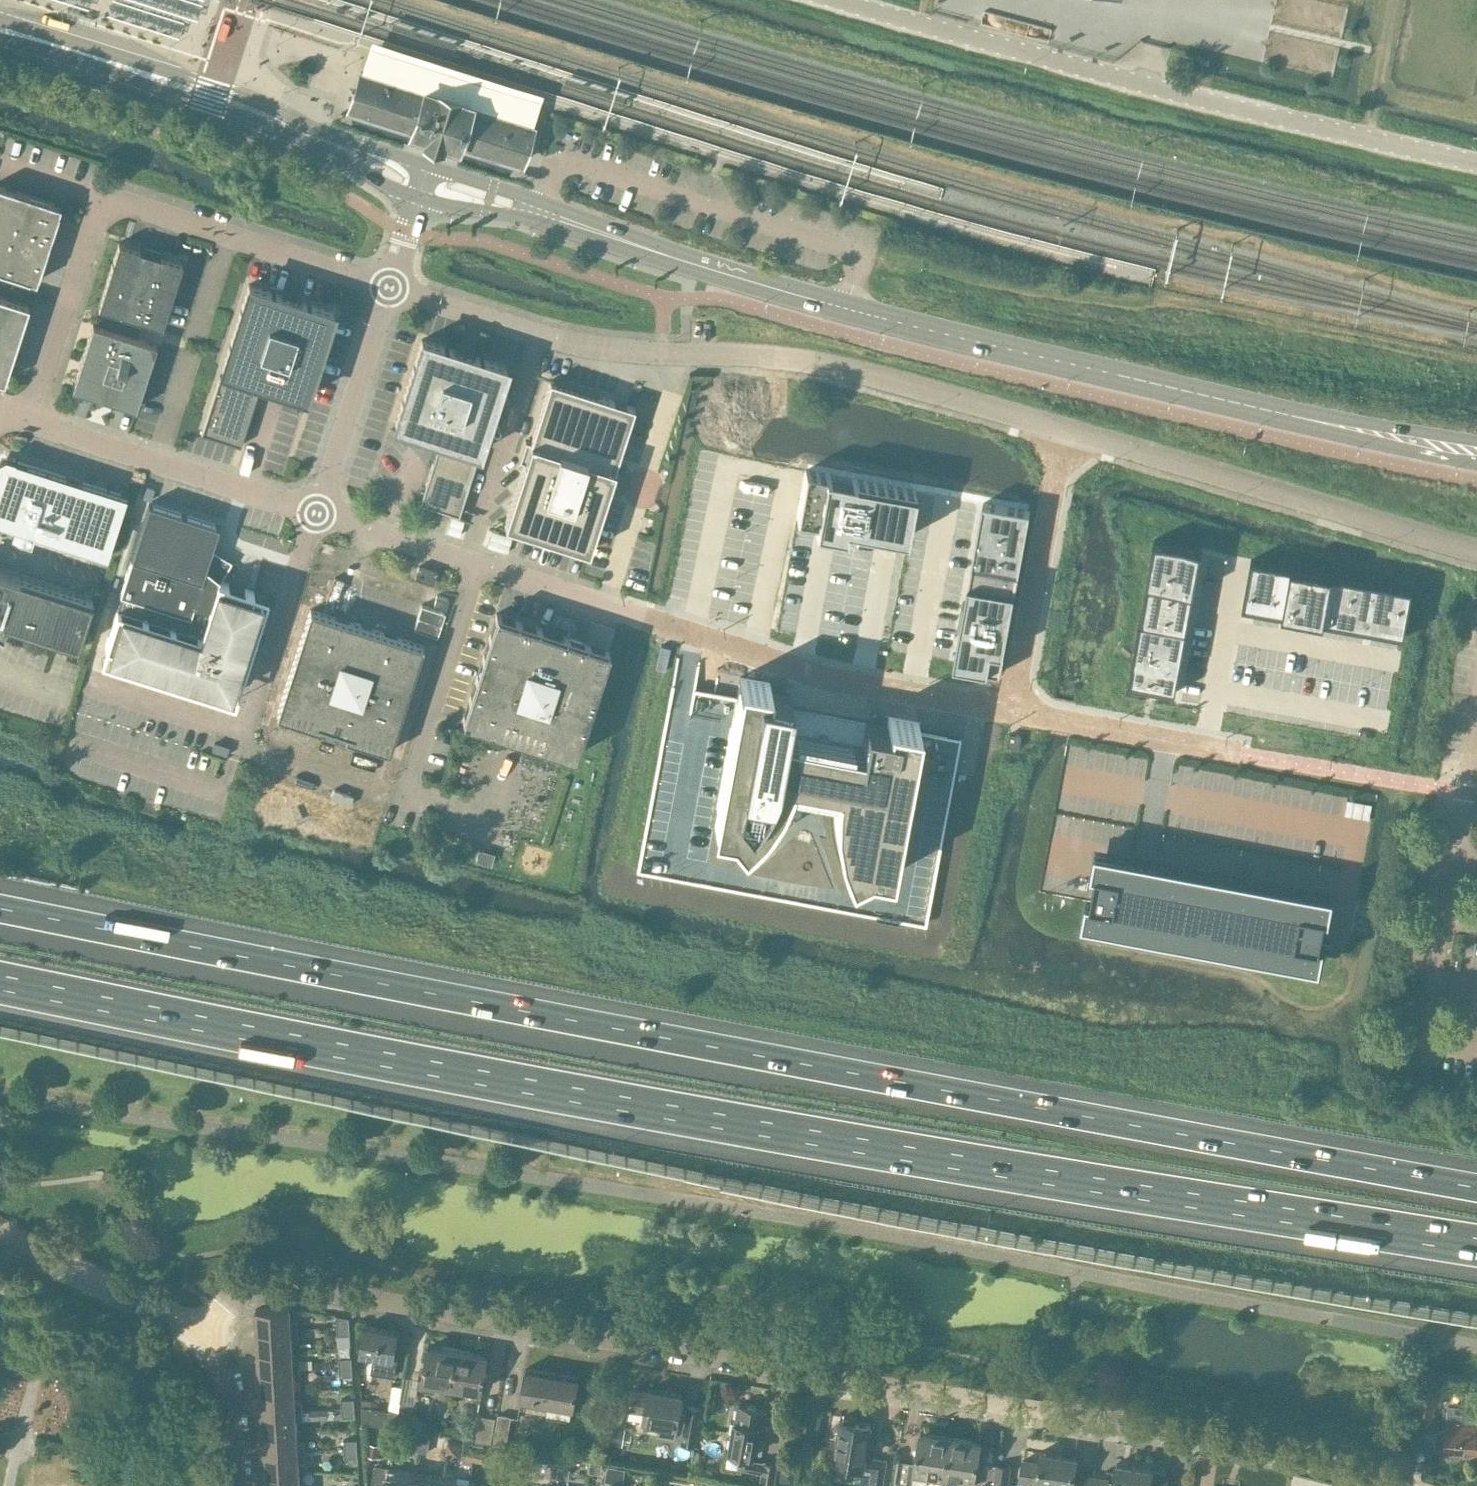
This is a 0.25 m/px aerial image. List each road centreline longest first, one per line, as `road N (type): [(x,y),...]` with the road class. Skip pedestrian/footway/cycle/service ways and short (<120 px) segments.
road 1 (motorway): [(1476,1188),(0,908)]
road 2 (motorway): [(0,982),(716,1121),(1476,1246)]
road 3 (residential): [(1416,1485),(1254,1444),(267,1282),(242,1286),(208,1326)]
road 4 (secondary): [(1476,448),(1233,404),(845,313),(537,211)]
road 5 (tertiary): [(1476,160),(1159,86),(846,0)]
road 6 (unclassified): [(473,564),(409,794),(247,744),(317,513)]
road 7 (unclassified): [(1009,708),(839,680),(473,564)]
road 8 (unclassified): [(1064,426),(771,356),(633,353),(541,335)]
road 9 (unclassified): [(1476,551),(1064,426)]
road 10 (unclassified): [(317,513),(27,420)]
road 11 (unclassified): [(102,195),(390,288)]
road 12 (secondary): [(151,76),(163,92),(337,154),(417,197)]
road 13 (secondary): [(427,163),(214,87),(151,76)]
road 14 (unclassified): [(1064,426),(1009,708)]
road 15 (unclassified): [(541,335),(473,564)]
road 16 (unclassified): [(27,420),(102,195)]
road 17 (unclassified): [(317,513),(390,288)]
road 18 (unclassified): [(1009,708),(1239,752)]
road 19 (residential): [(208,1326),(0,1232)]
road 20 (residential): [(243,1485),(235,1393),(208,1326)]
road 21 (unclassified): [(473,564),(317,513)]
road 22 (unclassified): [(390,288),(541,335)]
road 23 (secondary): [(151,76),(15,33)]
road 24 (secondary): [(537,211),(516,194),(427,163)]
road 25 (secondary): [(417,197),(537,211)]

